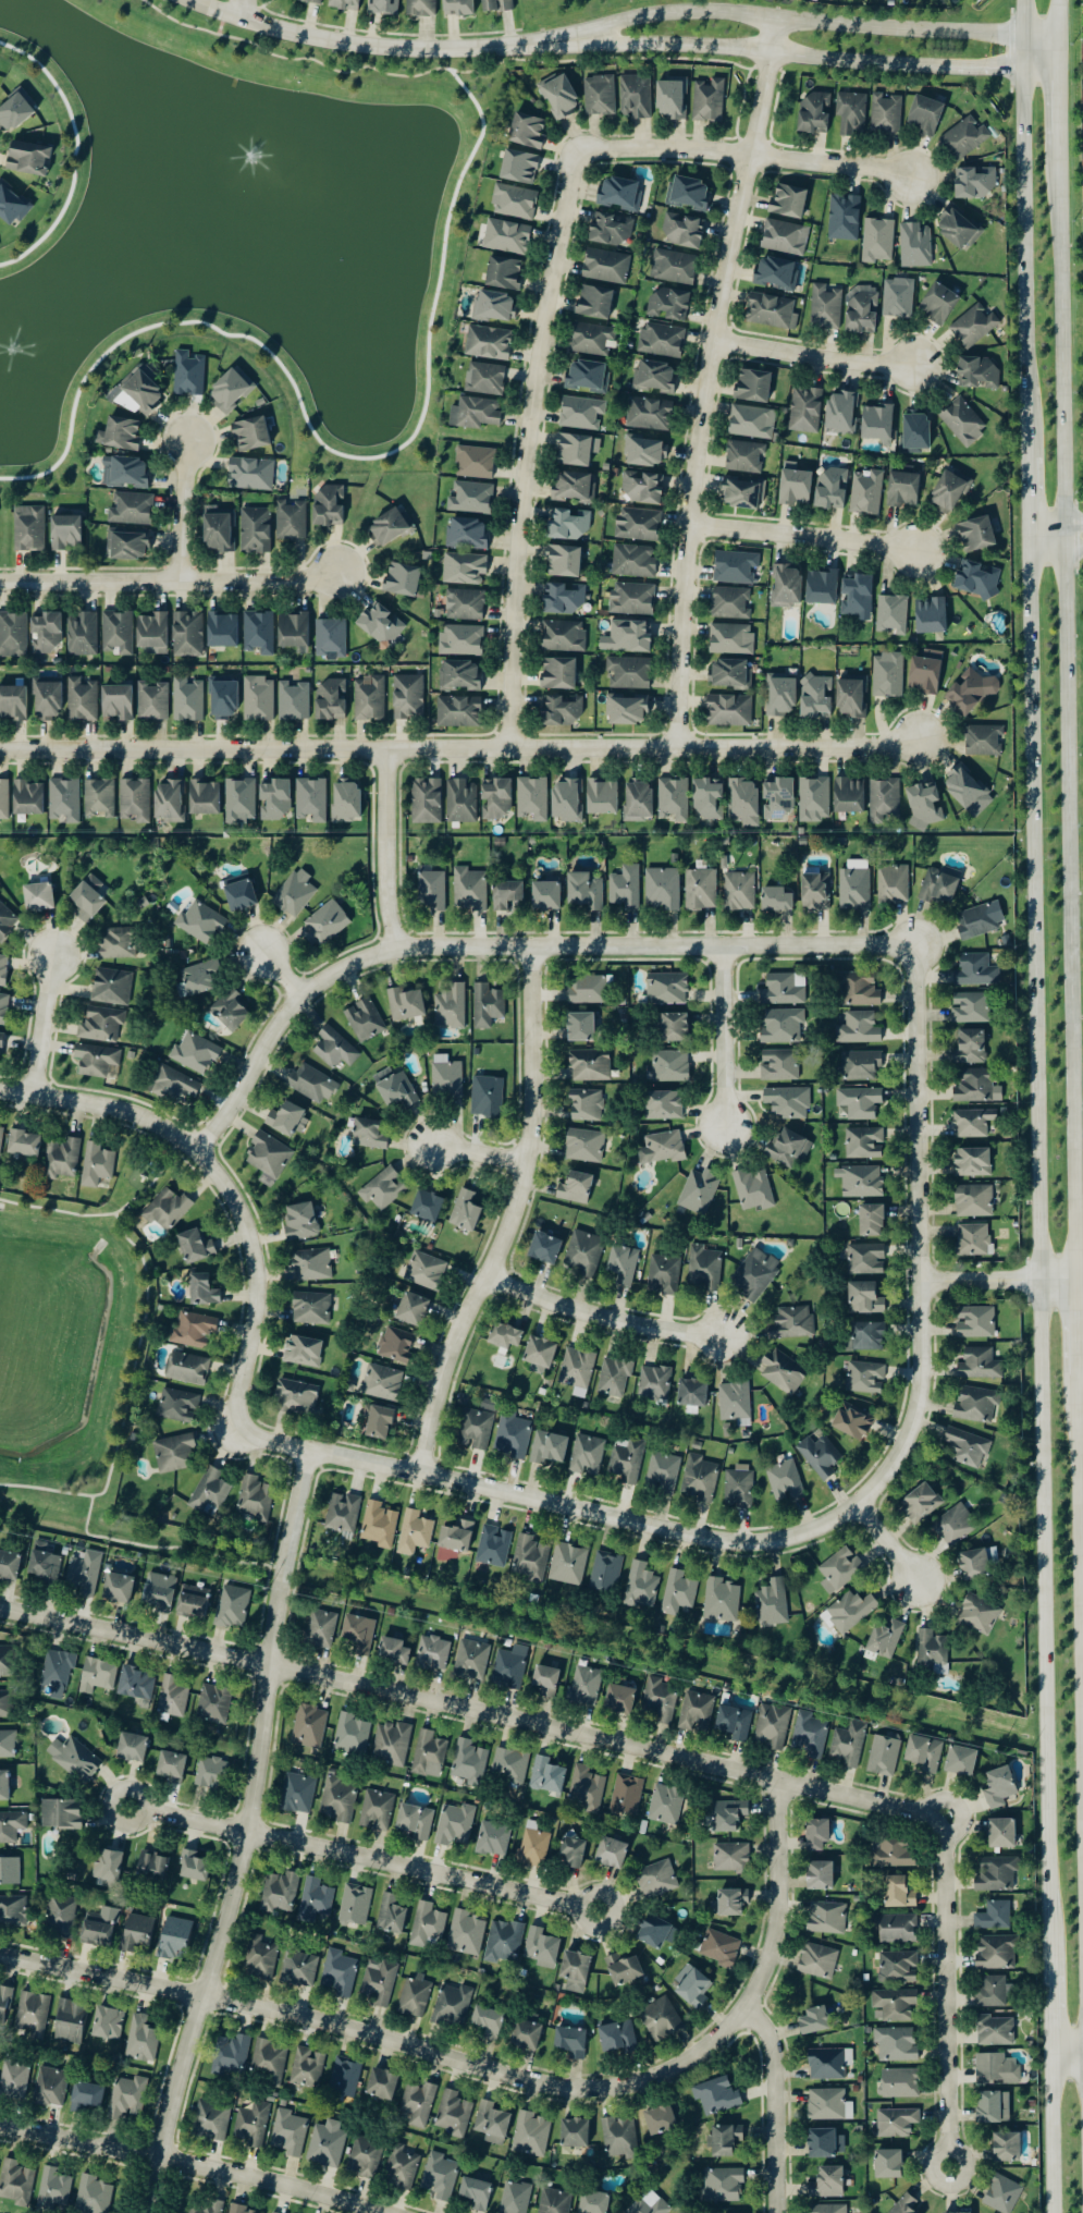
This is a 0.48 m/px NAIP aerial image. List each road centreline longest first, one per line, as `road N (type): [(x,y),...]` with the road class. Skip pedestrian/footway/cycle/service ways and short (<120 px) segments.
road 1 (secondary): [(1076,1279),(1059,156)]
road 2 (residential): [(0,1958),(344,2027),(539,2082),(637,2082),(700,2052),(744,2007),(760,1979),(777,1911),(776,1778)]
road 3 (residential): [(946,1818),(0,1611)]
road 4 (residential): [(920,180),(693,148),(591,149),(574,164),(532,448),(509,747)]
road 5 (residential): [(926,746),(0,751)]
road 6 (residential): [(255,1263),(255,1321),(231,1432),(722,1540),(795,1535),(857,1502)]
road 7 (residential): [(915,944),(530,944),(376,954),(303,995),(196,1151)]
road 8 (secondary): [(1030,536),(1039,1279)]
road 9 (residential): [(776,19),(692,527),(680,746)]
road 10 (secondary): [(1039,1279),(1047,1977)]
road 11 (residential): [(857,1502),(900,1452),(921,1384),(915,944)]
road 12 (residential): [(270,1664),(246,1830),(149,2212)]
road 13 (residential): [(530,944),(531,1103),(521,1156),(503,1223),(439,1358),(418,1472)]
road 14 (residential): [(124,1806),(599,1910)]
road 15 (secondary): [(1082,1847),(1075,1361)]
road 16 (residential): [(1021,34),(711,14),(622,20),(578,40)]
road 17 (residential): [(578,40),(1021,71)]
road 18 (residential): [(0,2127),(160,2155),(385,2212)]
road 19 (secondary): [(1021,71),(1027,459)]
road 20 (residential): [(196,0),(330,38),(477,48),(578,40)]
road 21 (residential): [(949,2166),(946,1818)]
road 22 (residential): [(336,570),(310,583),(0,587)]
road 23 (residential): [(0,1091),(107,1105),(171,1132),(230,1189),(255,1263)]
road 24 (residential): [(480,1271),(599,1312),(728,1330)]
road 25 (residential): [(919,553),(692,527)]
road 26 (residential): [(270,1664),(309,1450)]
road 27 (residential): [(744,2007),(764,2025),(775,2064),(777,2212)]
road 28 (residential): [(920,367),(717,339)]
road 29 (residential): [(391,749),(390,904),(397,950)]
road 30 (residential): [(723,944),(724,1132)]
road 31 (secondary): [(1048,2069),(1050,2212)]
road 32 (residential): [(33,1096),(53,955)]
road 33 (residential): [(187,449),(187,585)]

